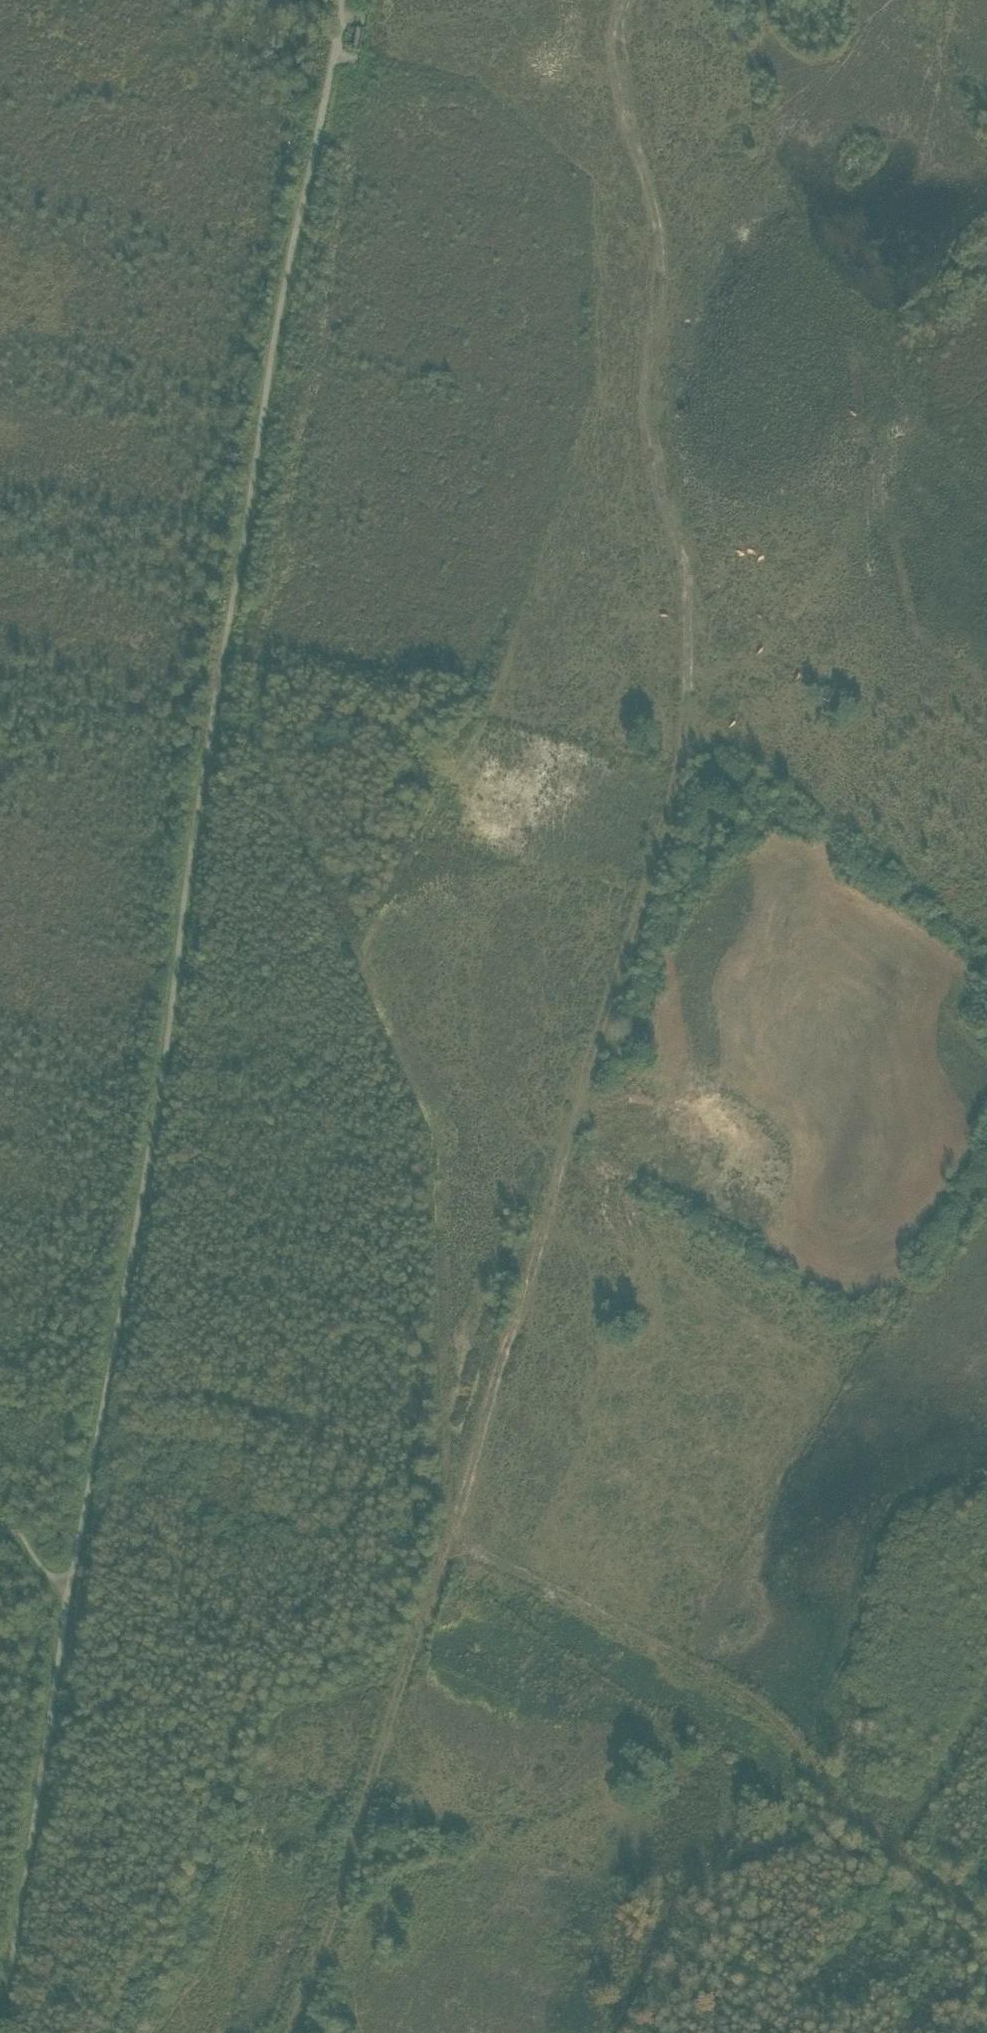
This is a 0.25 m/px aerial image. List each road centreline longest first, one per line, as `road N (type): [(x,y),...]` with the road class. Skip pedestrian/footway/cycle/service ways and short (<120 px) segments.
road 1 (track): [(625,0),(616,42),(658,226),(662,287),(643,390),(688,618),(684,711),(653,865),(293,2032)]
road 2 (track): [(986,1922),(839,1806),(803,1750),(760,1710),(675,1654),(442,1539)]

